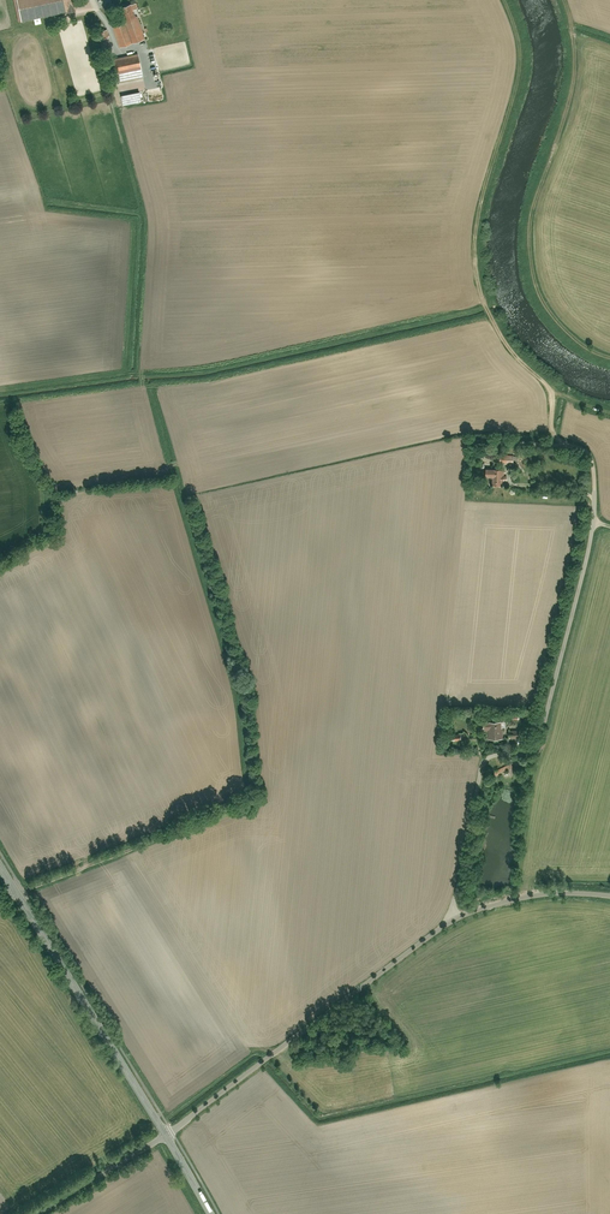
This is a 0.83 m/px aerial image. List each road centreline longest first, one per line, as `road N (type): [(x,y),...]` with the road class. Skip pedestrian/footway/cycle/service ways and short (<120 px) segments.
road 1 (track): [(609,413),(569,400),(507,351),(483,300),(476,224),(521,60),(504,0)]
road 2 (residential): [(456,922),(483,769),(497,751),(520,746),(544,725),(593,521)]
road 3 (residential): [(456,922),(166,1136)]
road 4 (tertiary): [(166,1136),(21,903)]
road 5 (residential): [(593,521),(593,464),(570,444),(481,442)]
road 6 (residential): [(609,901),(508,900),(456,922)]
road 7 (residential): [(166,1136),(40,1213)]

